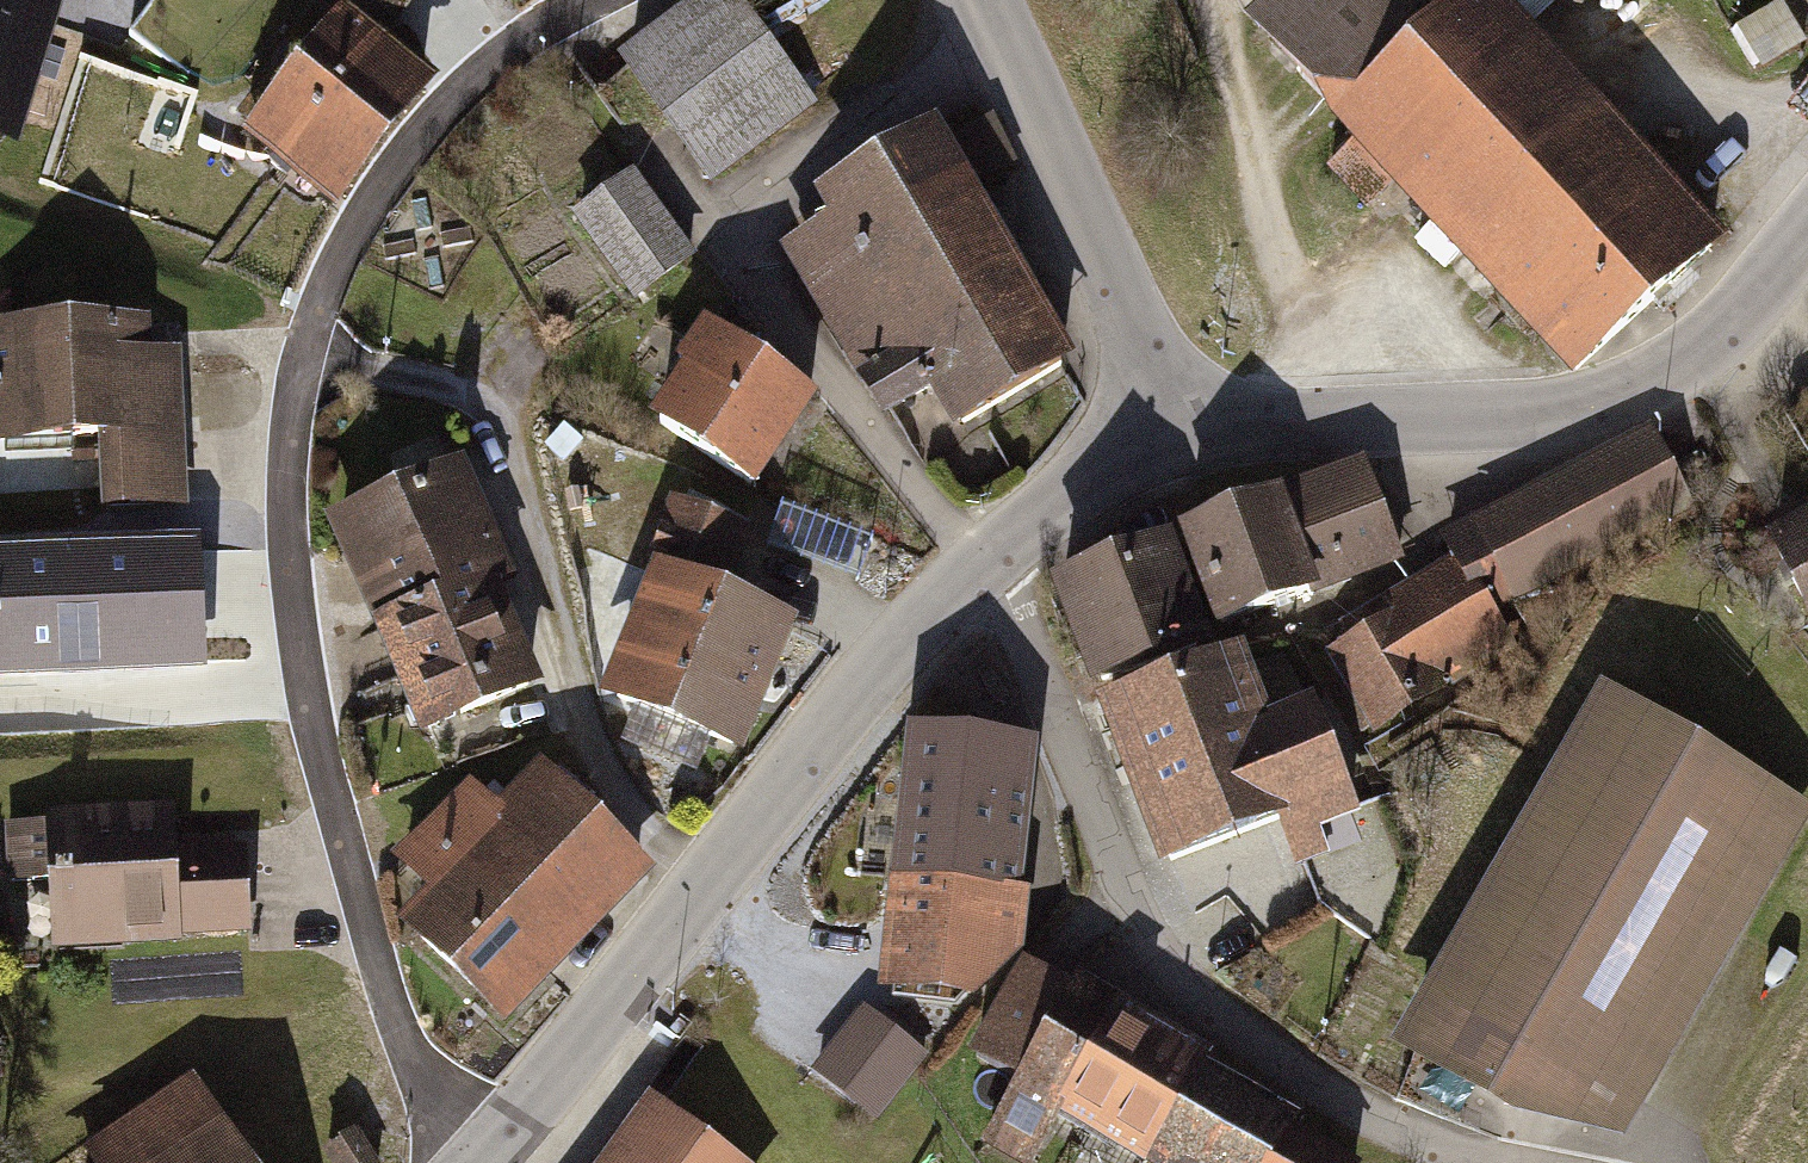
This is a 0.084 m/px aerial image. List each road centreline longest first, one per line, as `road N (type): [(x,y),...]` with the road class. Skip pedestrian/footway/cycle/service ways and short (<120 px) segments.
road 1 (residential): [(584,0),(432,128),(344,253),(304,351),(288,465),(288,589),(318,786),(386,996),(476,1162)]
road 2 (residential): [(977,569),(1163,969),(1278,1070),(1415,1148),(1493,1162)]
road 3 (tertiary): [(482,1162),(896,652),(977,569)]
road 4 (tertiary): [(1807,235),(1737,318),(1573,415),(1419,430),(1155,424)]
road 5 (tertiary): [(1155,424),(1120,315),(986,0)]
road 6 (track): [(1299,429),(1288,274),(1215,0)]
road 7 (tertiary): [(977,569),(1155,424)]

